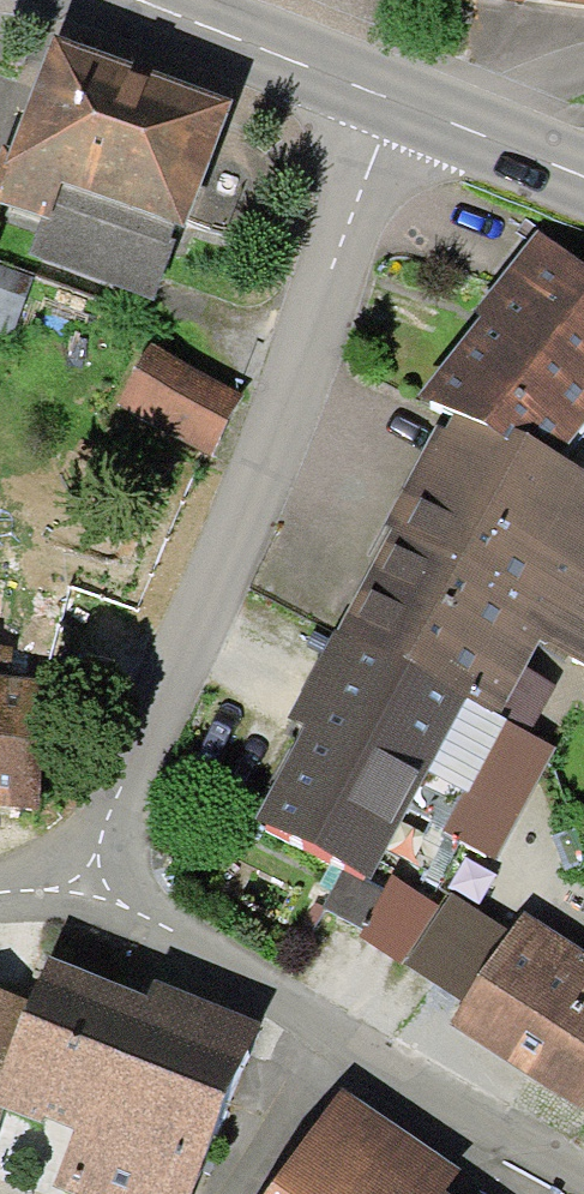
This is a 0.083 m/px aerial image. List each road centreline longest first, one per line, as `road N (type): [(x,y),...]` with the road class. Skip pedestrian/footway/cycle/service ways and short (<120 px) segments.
road 1 (residential): [(83,887),(390,99)]
road 2 (residential): [(83,887),(583,1193)]
road 3 (primary): [(122,0),(390,99)]
road 4 (primary): [(390,99),(583,180)]

